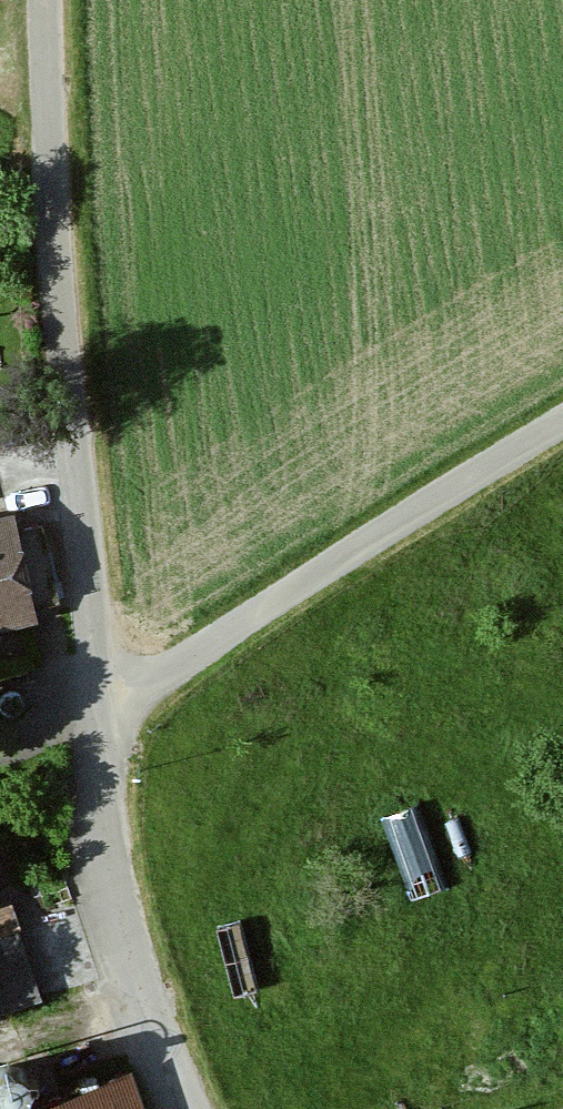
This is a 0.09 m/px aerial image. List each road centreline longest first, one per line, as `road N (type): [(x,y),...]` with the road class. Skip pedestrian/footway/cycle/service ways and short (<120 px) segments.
road 1 (unclassified): [(191,1108),(111,903),(42,0)]
road 2 (track): [(96,721),(562,445)]

